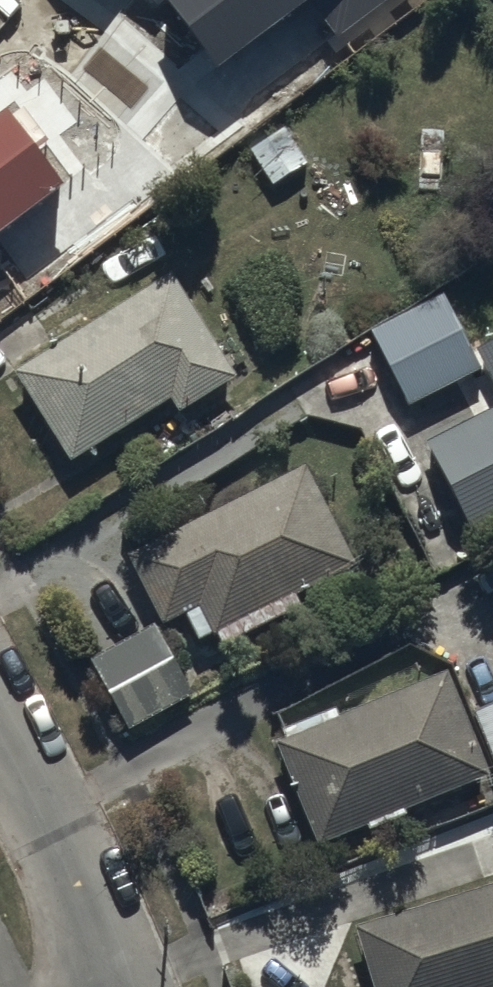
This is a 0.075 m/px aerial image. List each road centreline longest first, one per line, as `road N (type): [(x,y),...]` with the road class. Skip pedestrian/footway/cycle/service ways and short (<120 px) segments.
road 1 (residential): [(0,713),(93,902),(120,986)]

